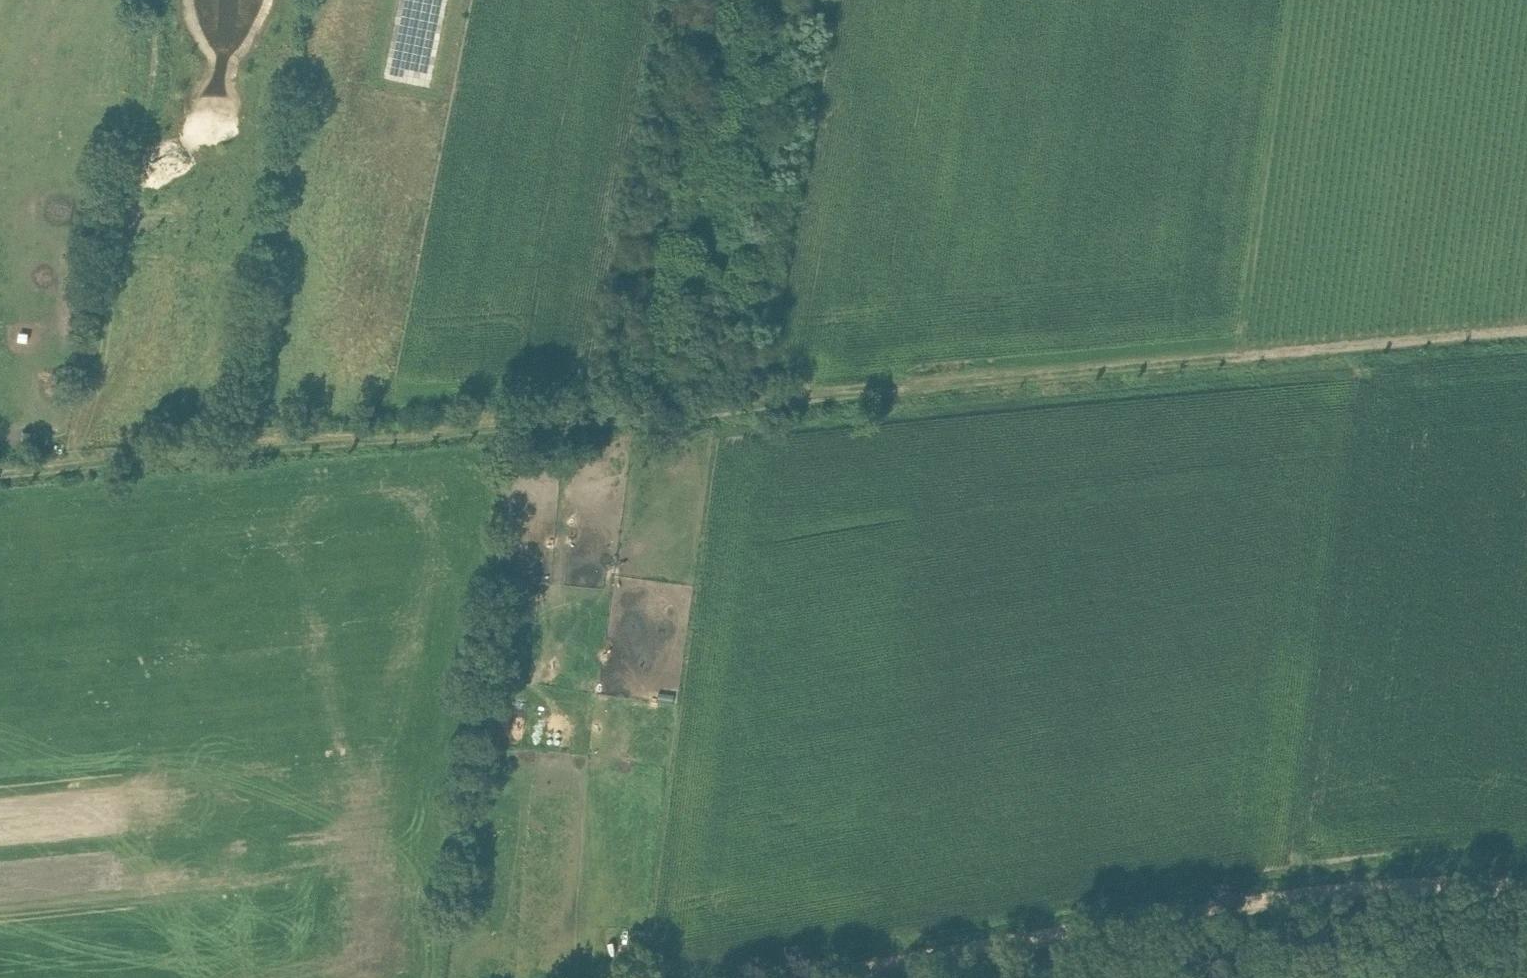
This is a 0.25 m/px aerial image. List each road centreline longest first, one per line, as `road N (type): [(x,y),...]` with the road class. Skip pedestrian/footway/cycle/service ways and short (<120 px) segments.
road 1 (track): [(1526,337),(0,473)]
road 2 (track): [(1526,888),(1407,884),(1286,897),(743,977)]

